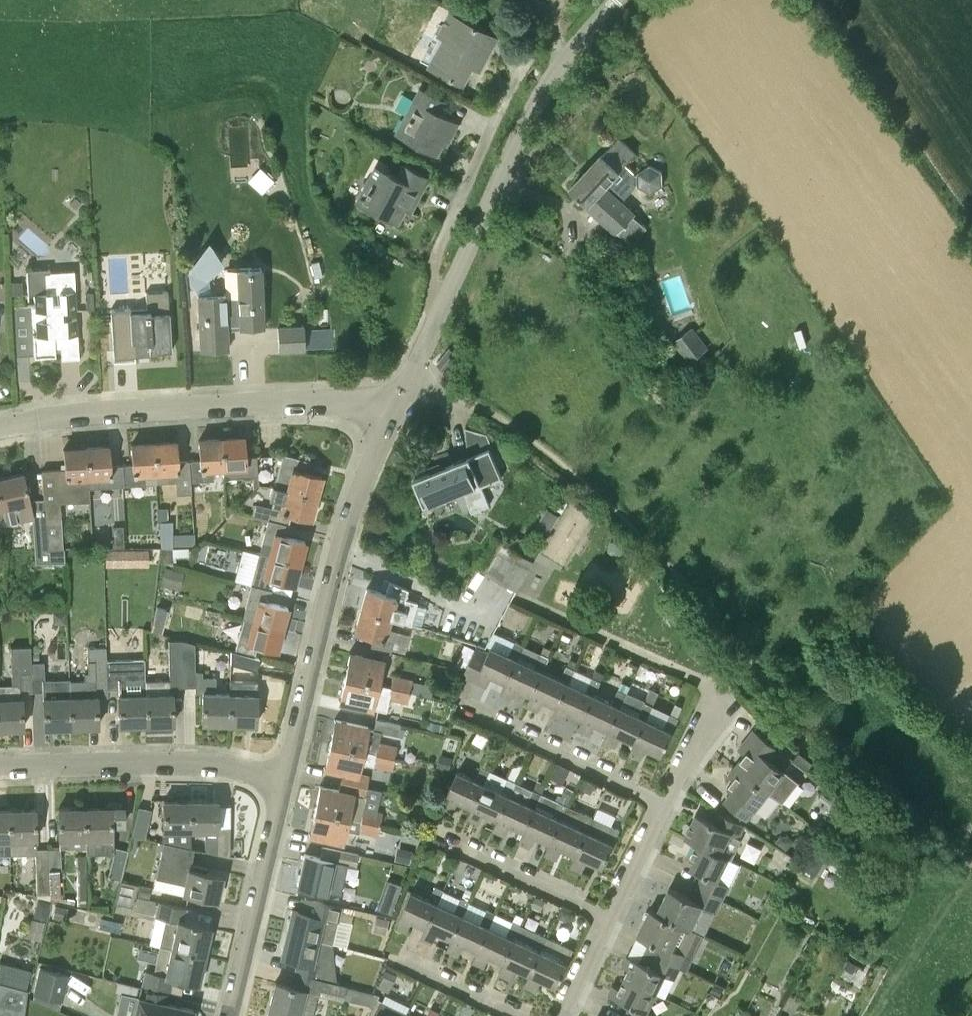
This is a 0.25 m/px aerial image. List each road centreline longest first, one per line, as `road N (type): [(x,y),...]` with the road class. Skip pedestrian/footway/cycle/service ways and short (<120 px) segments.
road 1 (track): [(971,859),(751,664),(581,479),(493,414),(408,377)]
road 2 (track): [(366,411),(353,317),(303,205),(295,112),(286,93),(243,69),(179,88)]
road 3 (residential): [(0,431),(167,410),(394,411)]
road 4 (tertiary): [(291,784),(359,512),(394,411)]
road 5 (residential): [(669,802),(731,697),(509,590)]
road 6 (tertiary): [(439,310),(541,94),(617,0)]
road 7 (residential): [(291,784),(219,765),(0,766)]
road 8 (residential): [(439,310),(434,259),(508,91),(532,55)]
road 9 (residential): [(669,802),(448,702)]
road 10 (tertiary): [(229,1015),(291,784)]
road 11 (residential): [(616,915),(440,832)]
road 12 (residential): [(528,1015),(381,947)]
road 13 (residential): [(616,915),(669,802)]

